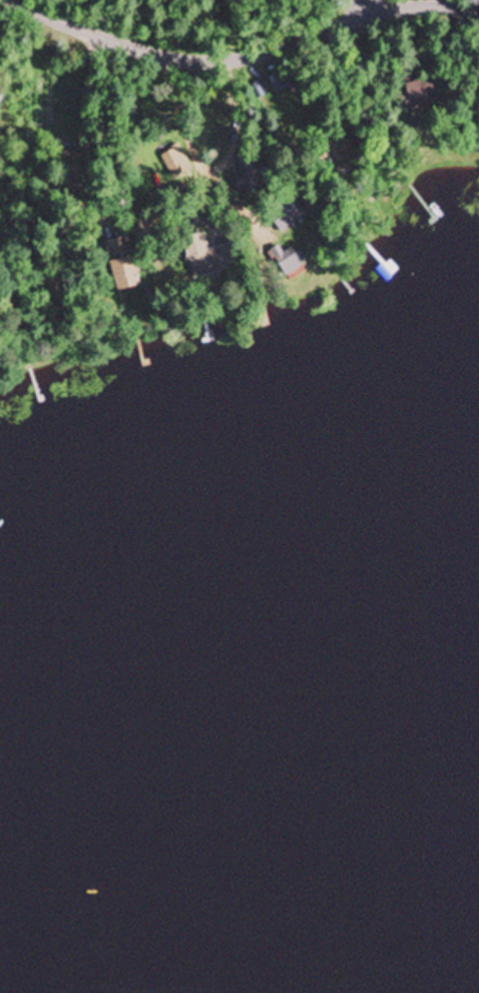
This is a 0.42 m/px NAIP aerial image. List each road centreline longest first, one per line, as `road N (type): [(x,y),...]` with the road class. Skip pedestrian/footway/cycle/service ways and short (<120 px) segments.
road 1 (residential): [(15,0),(189,64),(429,3),(478,13)]
road 2 (residential): [(453,128),(462,7)]

